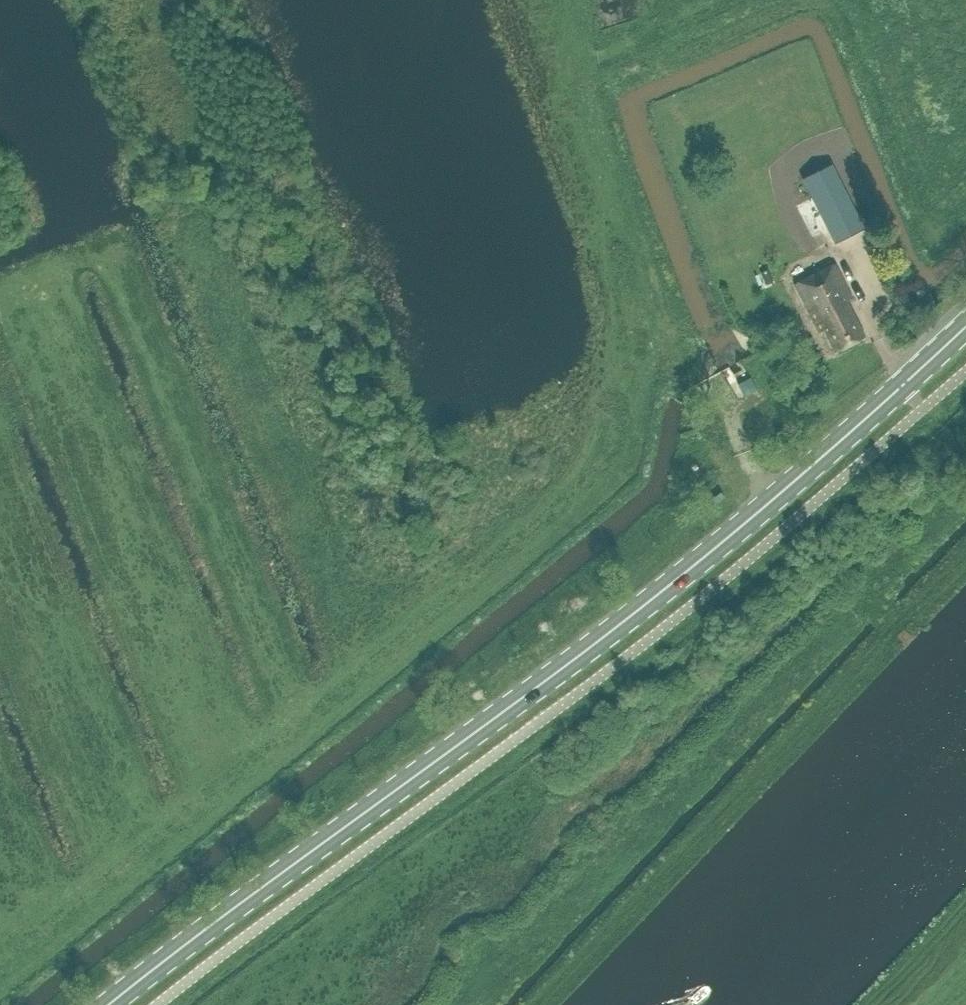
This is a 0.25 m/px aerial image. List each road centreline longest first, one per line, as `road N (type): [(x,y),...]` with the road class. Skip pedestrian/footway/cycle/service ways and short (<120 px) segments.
road 1 (primary): [(107,1004),(690,568),(965,325)]
road 2 (track): [(0,962),(594,476),(630,408),(642,362),(678,340)]
road 3 (track): [(592,93),(815,1),(833,8),(925,240),(945,238),(965,215)]
road 4 (track): [(576,0),(601,137),(686,362),(702,386),(715,389)]

